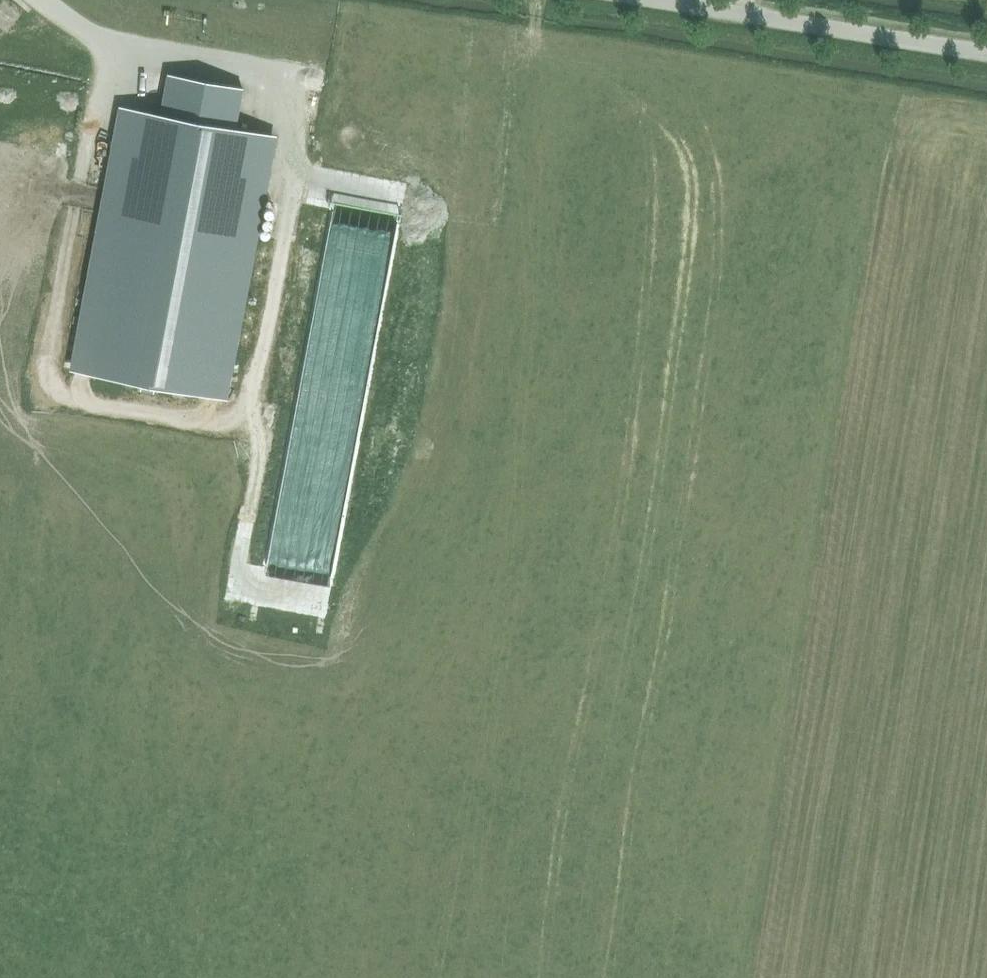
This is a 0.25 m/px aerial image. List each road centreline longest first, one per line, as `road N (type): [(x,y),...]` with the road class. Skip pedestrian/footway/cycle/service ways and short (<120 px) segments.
road 1 (unclassified): [(986,69),(563,0)]

